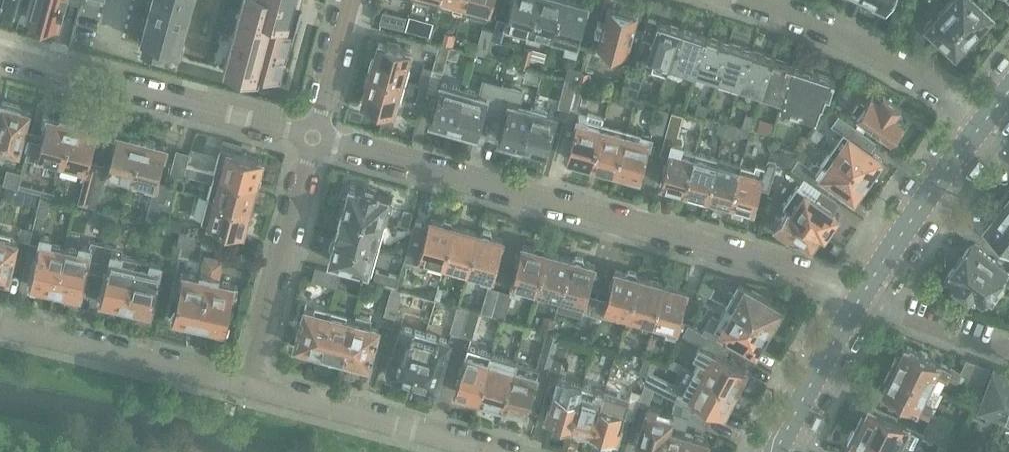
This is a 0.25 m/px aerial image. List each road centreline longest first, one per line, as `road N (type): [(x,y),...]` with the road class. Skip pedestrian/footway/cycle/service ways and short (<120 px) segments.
road 1 (residential): [(863,293),(312,138)]
road 2 (residential): [(312,138),(0,54)]
road 3 (unclassified): [(986,122),(876,53),(743,0)]
road 4 (residential): [(247,390),(312,138)]
road 5 (residential): [(247,390),(0,329)]
road 6 (residential): [(467,451),(247,390)]
road 7 (tertiary): [(863,293),(986,122)]
road 8 (tertiary): [(774,451),(863,293)]
road 9 (residential): [(1008,351),(904,320),(863,293)]
road 10 (unclassified): [(312,138),(352,0)]

